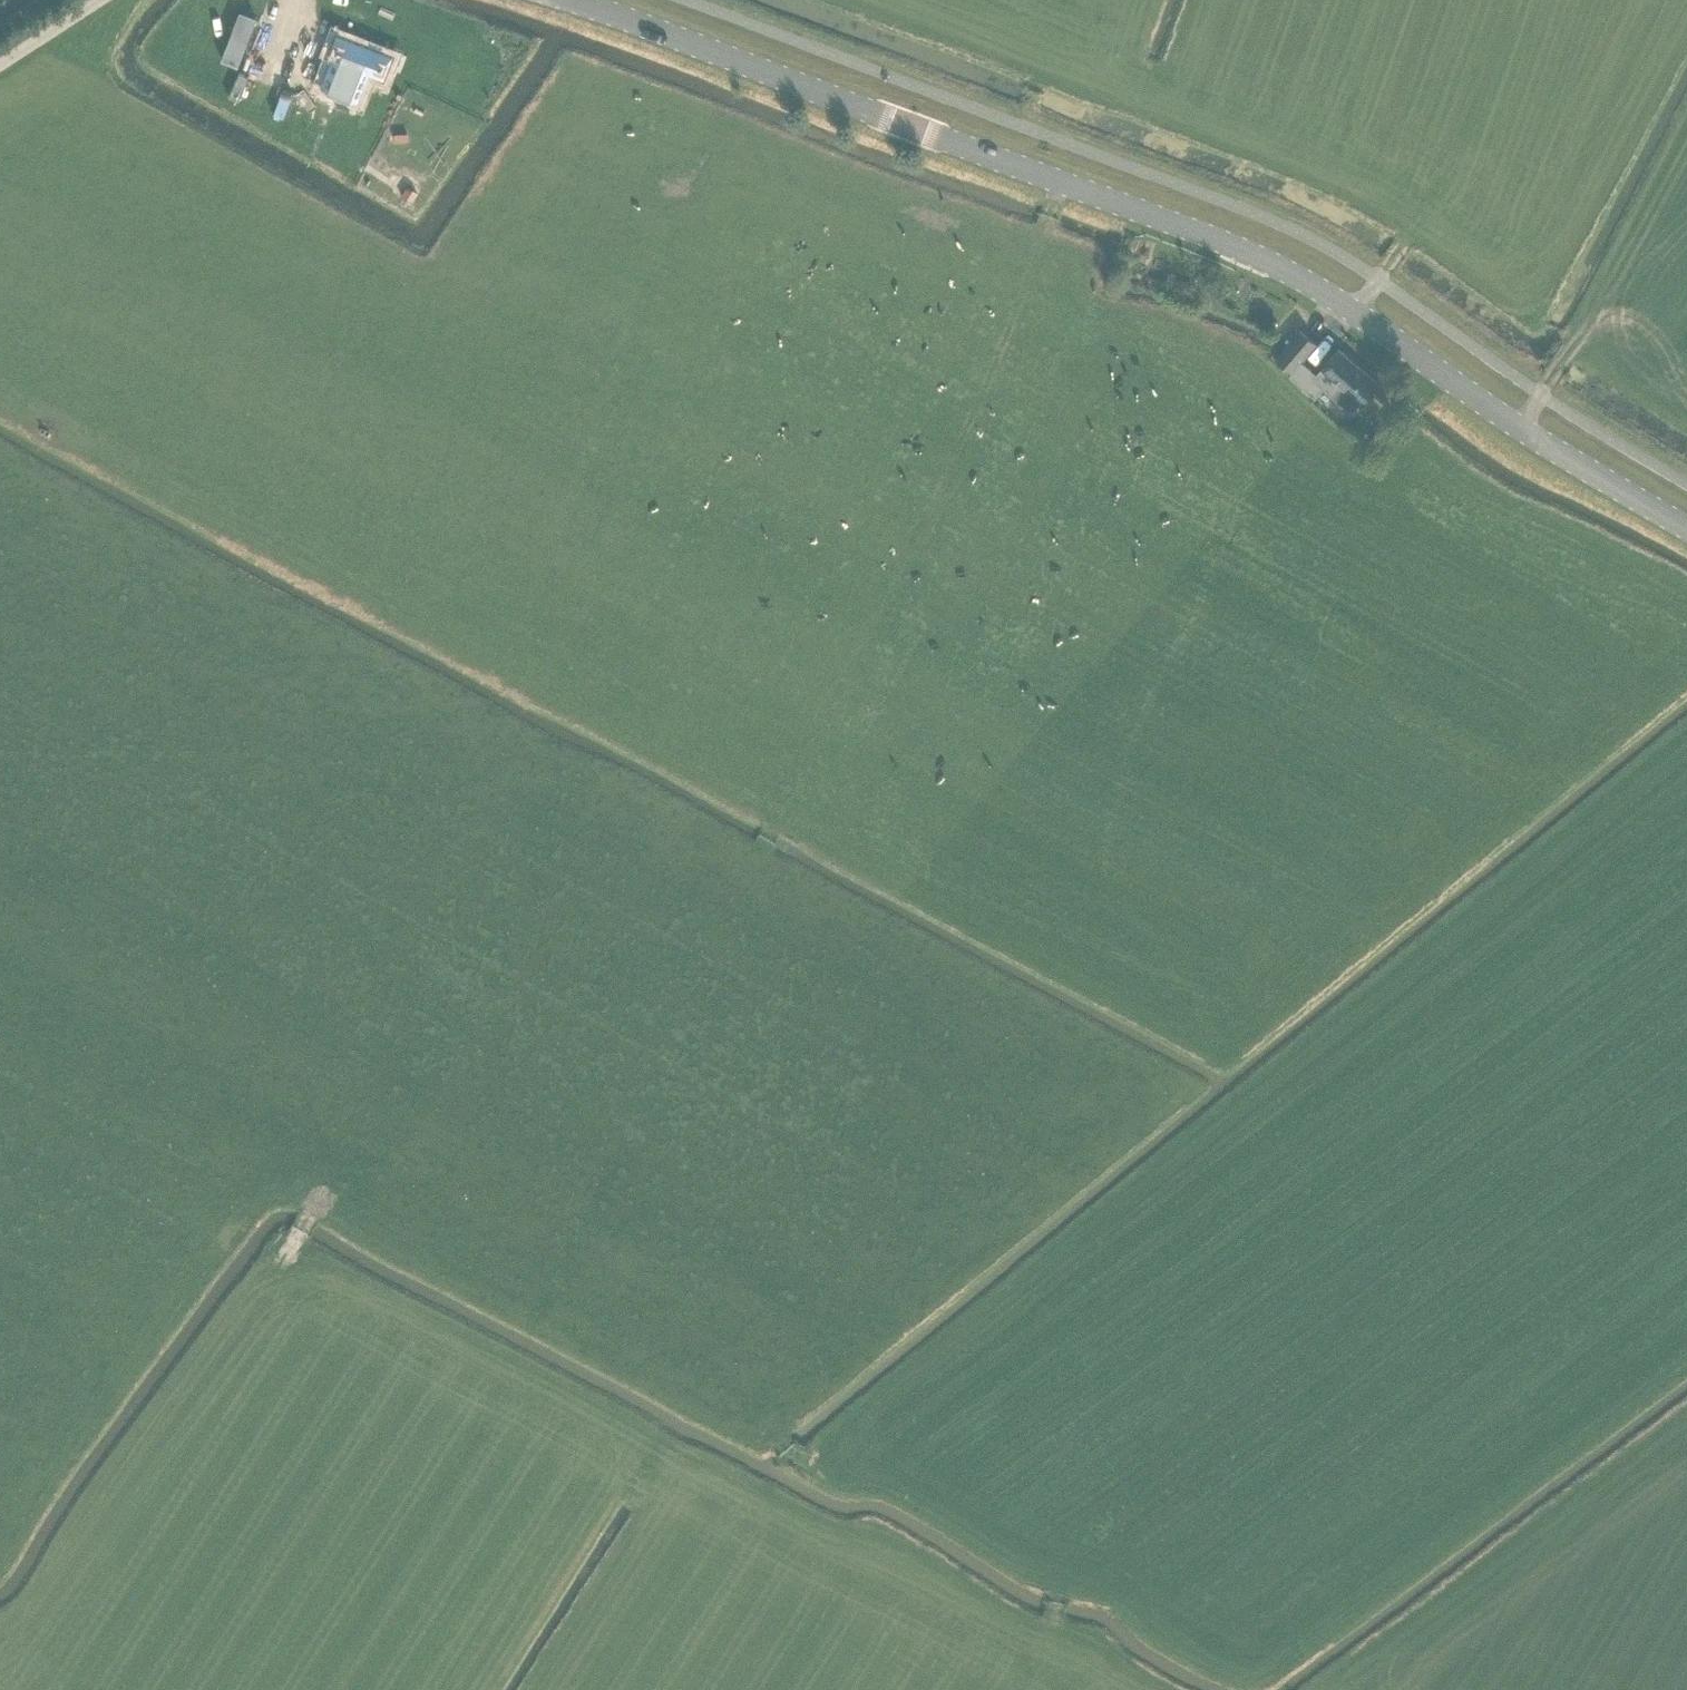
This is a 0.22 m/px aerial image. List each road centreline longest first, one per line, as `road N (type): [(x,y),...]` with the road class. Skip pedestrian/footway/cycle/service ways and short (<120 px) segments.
road 1 (tertiary): [(1686,529),(1515,428),(1348,308),(1266,262),(567,0)]

